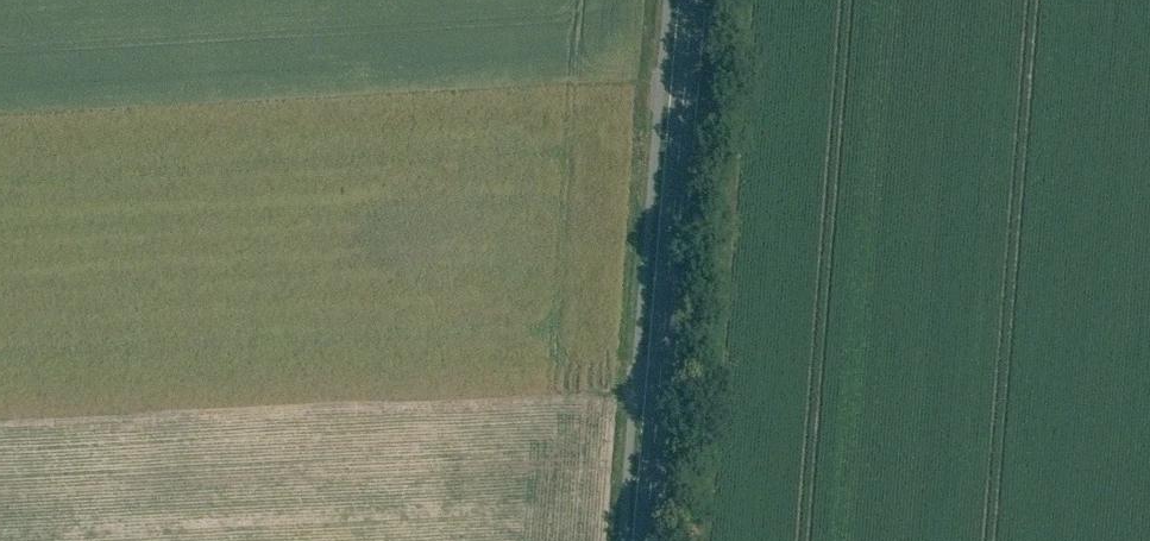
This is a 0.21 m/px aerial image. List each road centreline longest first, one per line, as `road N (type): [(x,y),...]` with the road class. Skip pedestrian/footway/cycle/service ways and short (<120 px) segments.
road 1 (tertiary): [(693,0),(647,540)]

